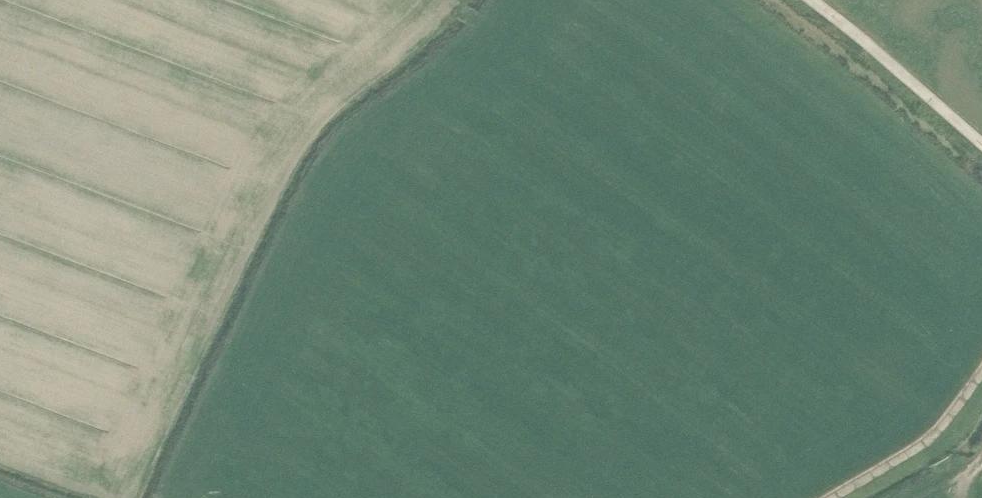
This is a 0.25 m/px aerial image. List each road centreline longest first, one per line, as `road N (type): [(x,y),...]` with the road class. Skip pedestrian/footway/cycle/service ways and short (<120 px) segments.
road 1 (track): [(981,139),(812,0)]

